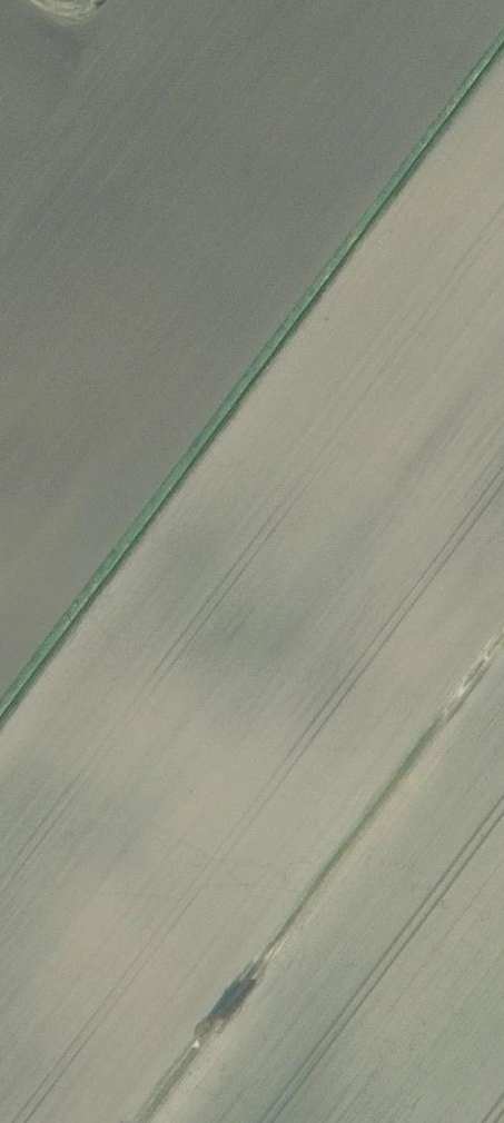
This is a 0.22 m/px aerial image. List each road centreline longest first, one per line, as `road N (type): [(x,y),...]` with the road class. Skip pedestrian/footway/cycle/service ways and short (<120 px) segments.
road 1 (track): [(503,624),(127,1122)]

